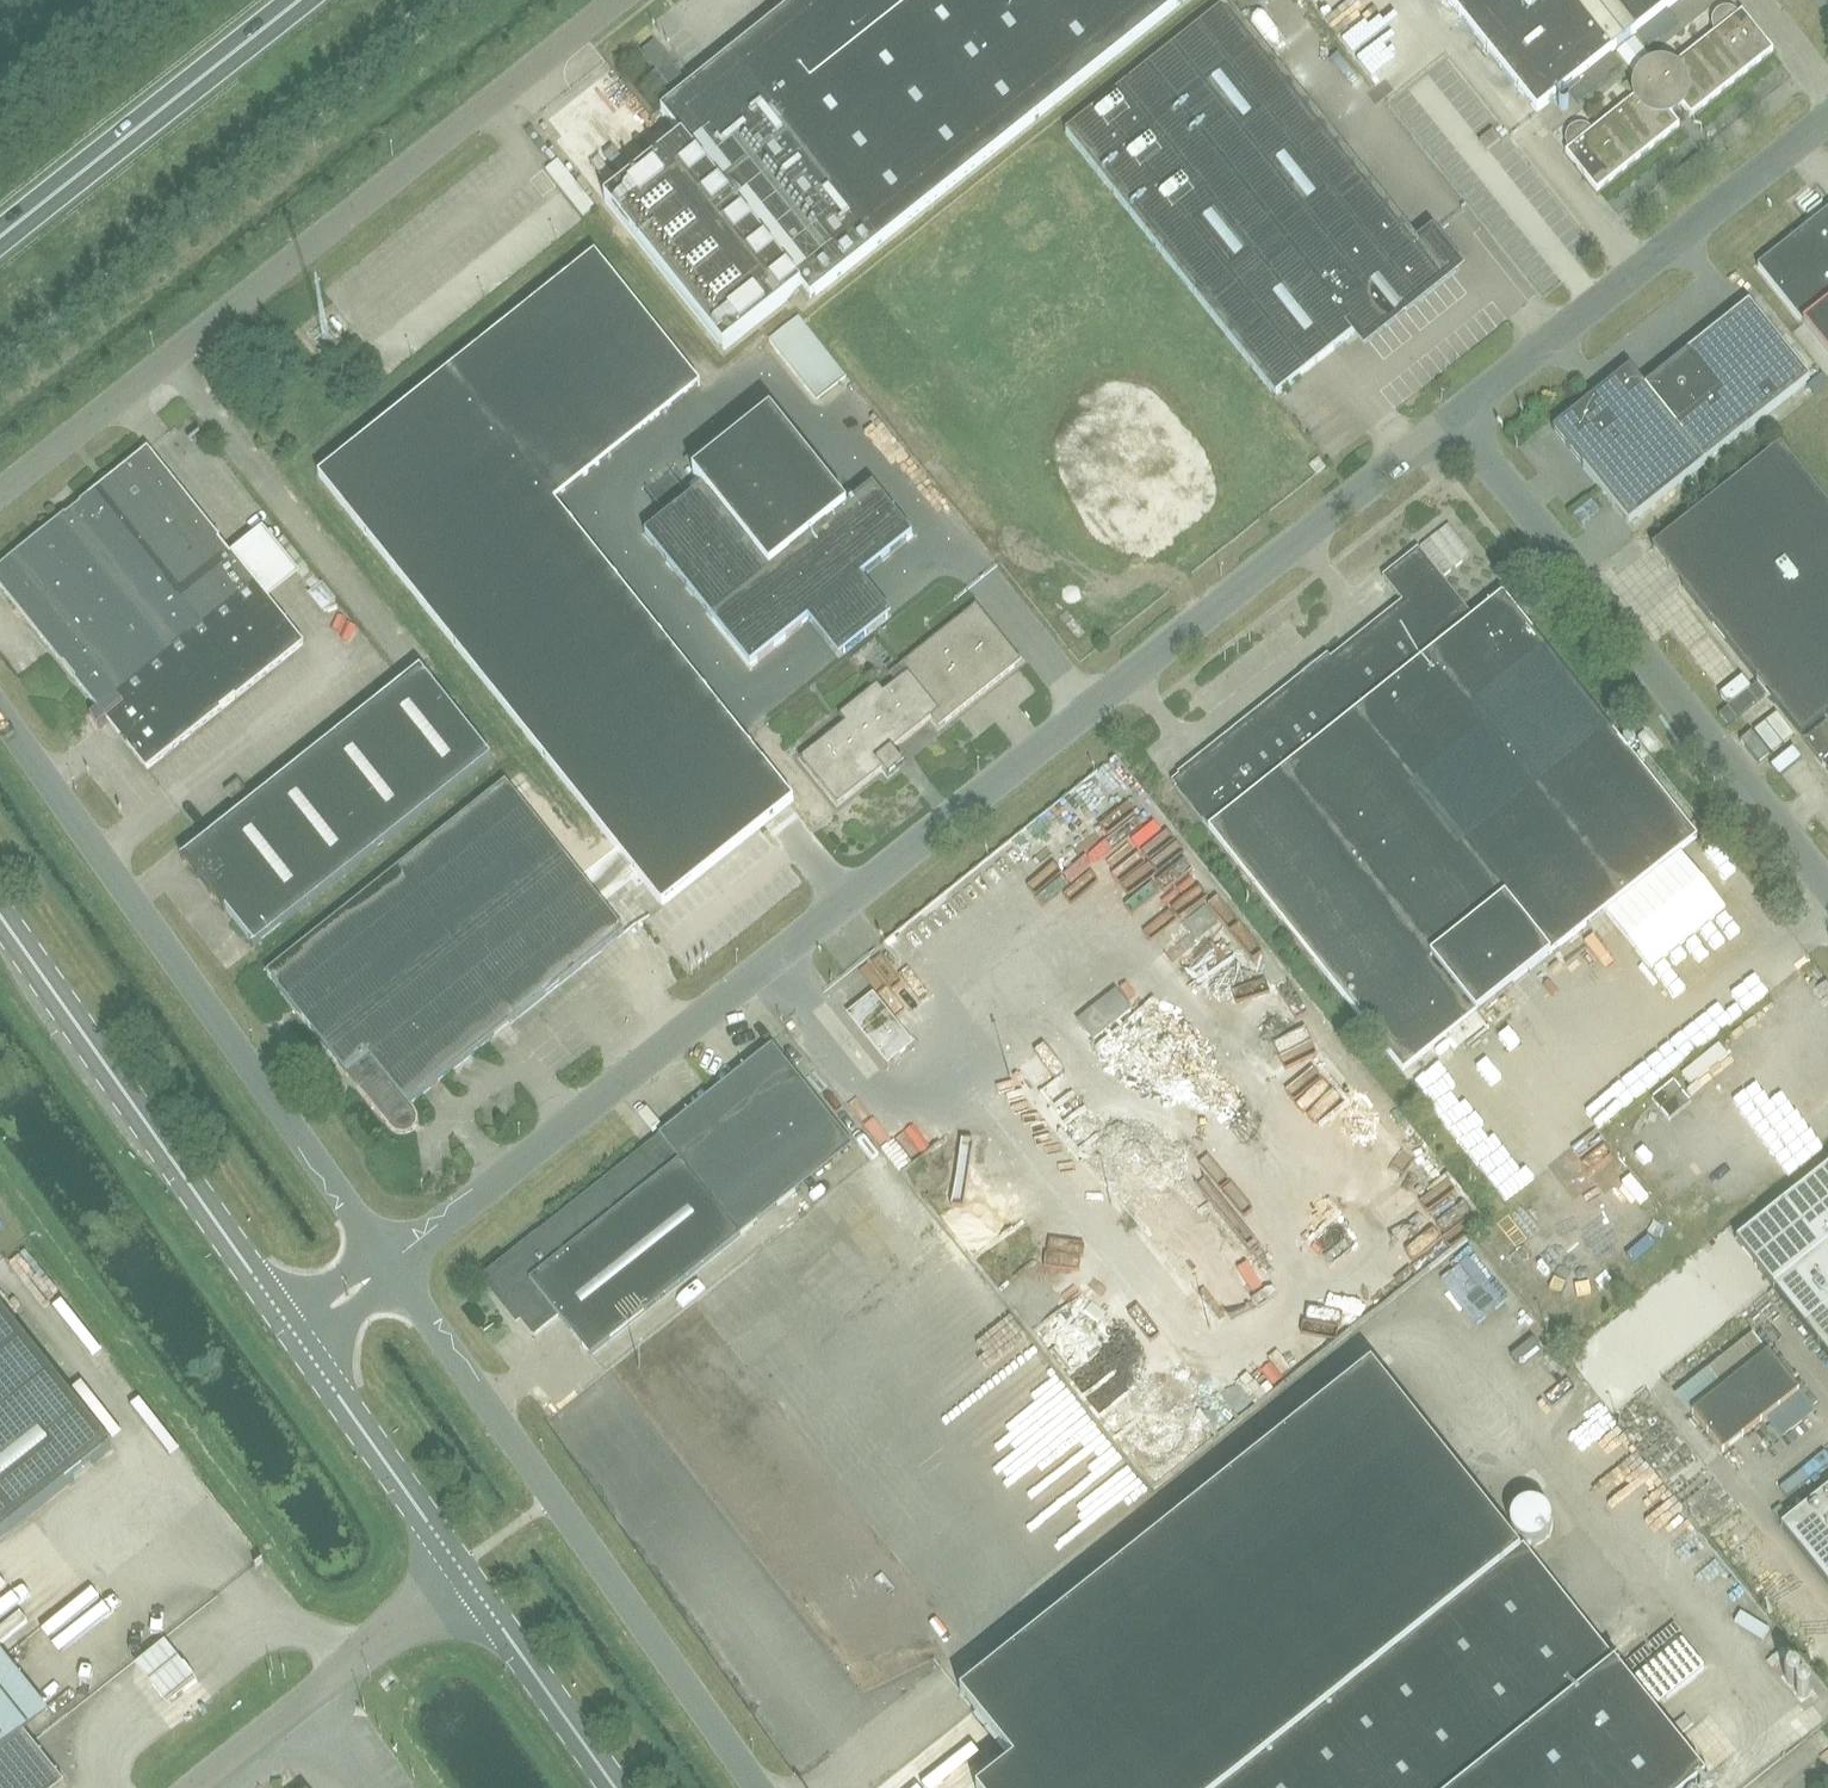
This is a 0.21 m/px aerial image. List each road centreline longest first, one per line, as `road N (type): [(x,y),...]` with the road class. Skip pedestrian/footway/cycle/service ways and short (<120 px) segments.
road 1 (unclassified): [(390,1265),(1451,416)]
road 2 (unclassified): [(0,492),(614,0)]
road 3 (unclassified): [(390,1265),(0,715)]
road 4 (unclassified): [(755,1787),(390,1265)]
road 5 (unclassified): [(1827,885),(1451,416)]
road 6 (unclassified): [(446,0),(0,371)]
road 7 (tertiary): [(294,1332),(0,914)]
road 8 (unclassified): [(1451,416),(1827,118)]
road 9 (trunk): [(0,243),(303,0)]
road 10 (unclassified): [(466,1576),(200,1787)]
road 11 (tertiary): [(466,1576),(294,1332)]
road 12 (tertiary): [(615,1787),(466,1576)]

